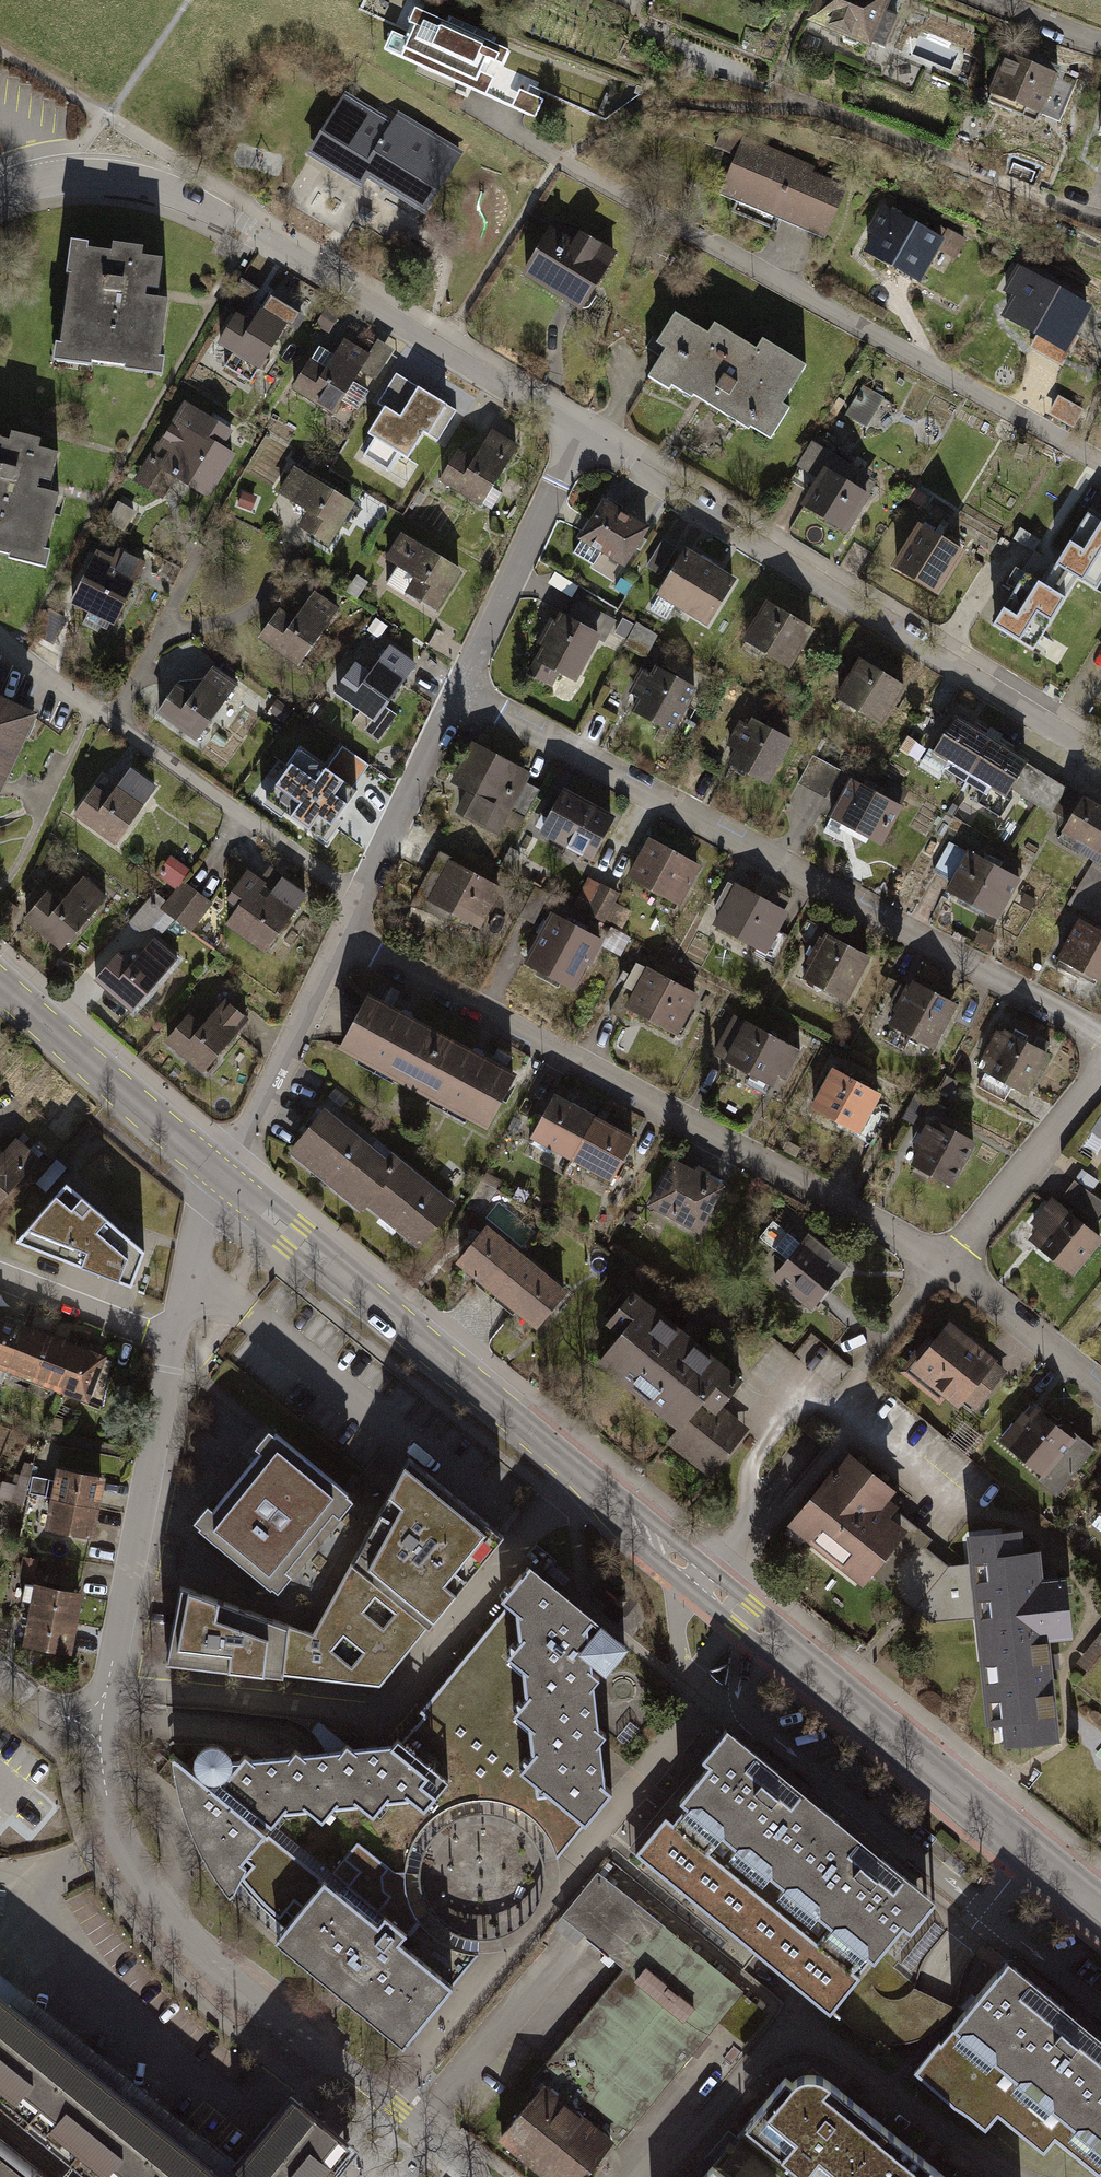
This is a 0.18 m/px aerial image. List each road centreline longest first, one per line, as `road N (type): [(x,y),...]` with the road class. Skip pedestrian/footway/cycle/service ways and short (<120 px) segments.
road 1 (residential): [(226,1180),(1095,1906)]
road 2 (residential): [(1100,1034),(460,687)]
road 3 (residential): [(950,1263),(349,932)]
road 4 (residential): [(584,439),(189,199),(128,177),(60,175),(0,191)]
road 5 (residential): [(561,162),(1100,456)]
road 6 (residential): [(474,2176),(393,2116),(177,1919),(118,1829),(101,1722)]
road 7 (residential): [(1100,756),(584,439)]
road 8 (residential): [(1100,218),(820,109),(633,111)]
road 9 (residential): [(367,897),(109,722),(0,632)]
road 10 (residential): [(101,1722),(178,1347)]
road 11 (residential): [(0,985),(226,1180)]
road 12 (residential): [(460,687),(584,439)]
road 13 (residential): [(226,1180),(349,932)]
road 14 (residential): [(950,1263),(1100,1067)]
road 15 (residential): [(367,897),(460,687)]
road 16 (residential): [(1100,1387),(950,1263)]
road 17 (residential): [(0,1275),(178,1347)]
road 18 (residential): [(178,1347),(201,1242),(226,1180)]

